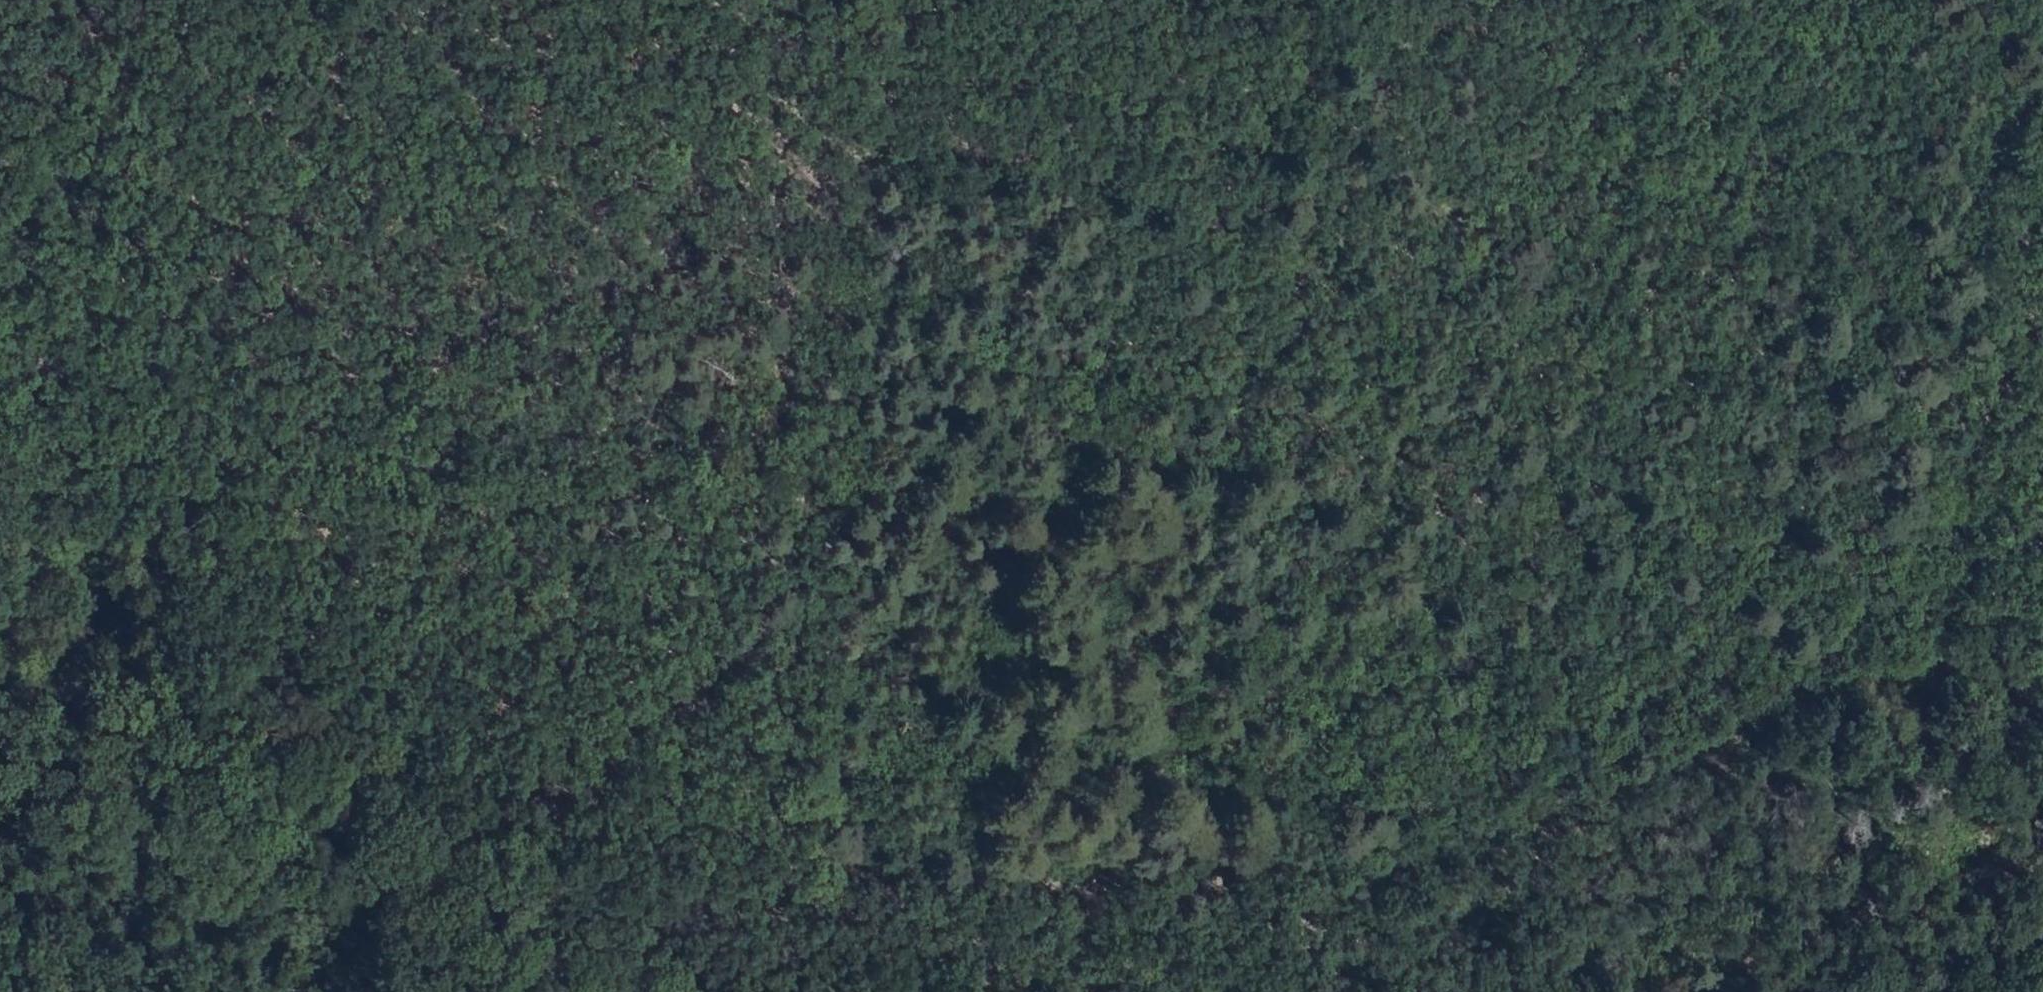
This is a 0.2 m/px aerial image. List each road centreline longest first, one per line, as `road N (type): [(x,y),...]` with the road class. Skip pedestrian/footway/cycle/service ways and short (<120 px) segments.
road 1 (track): [(2042,80),(2028,106),(1963,321),(1958,377),(1972,482),(1949,656)]

